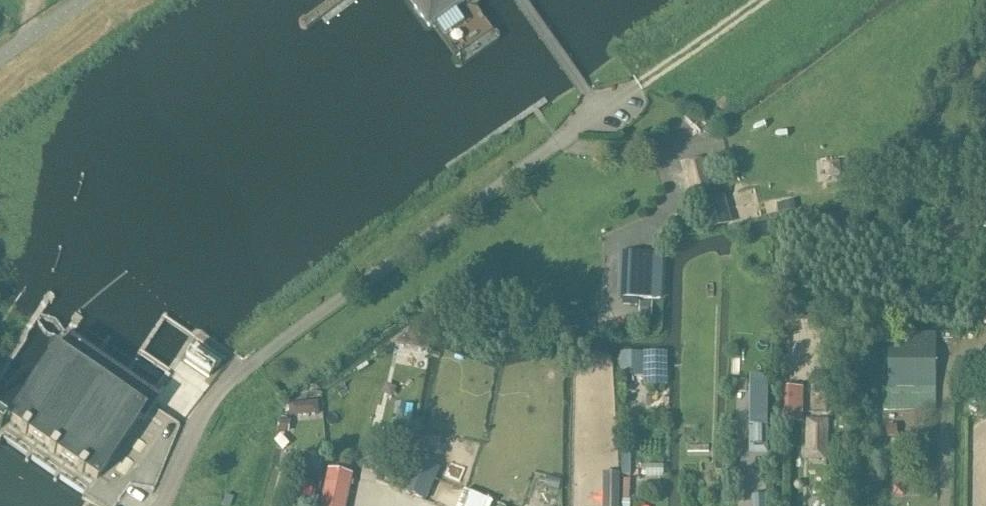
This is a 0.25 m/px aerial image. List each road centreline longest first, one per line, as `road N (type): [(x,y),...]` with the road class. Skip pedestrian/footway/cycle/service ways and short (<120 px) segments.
road 1 (unclassified): [(158,505),(215,393),(761,0)]

